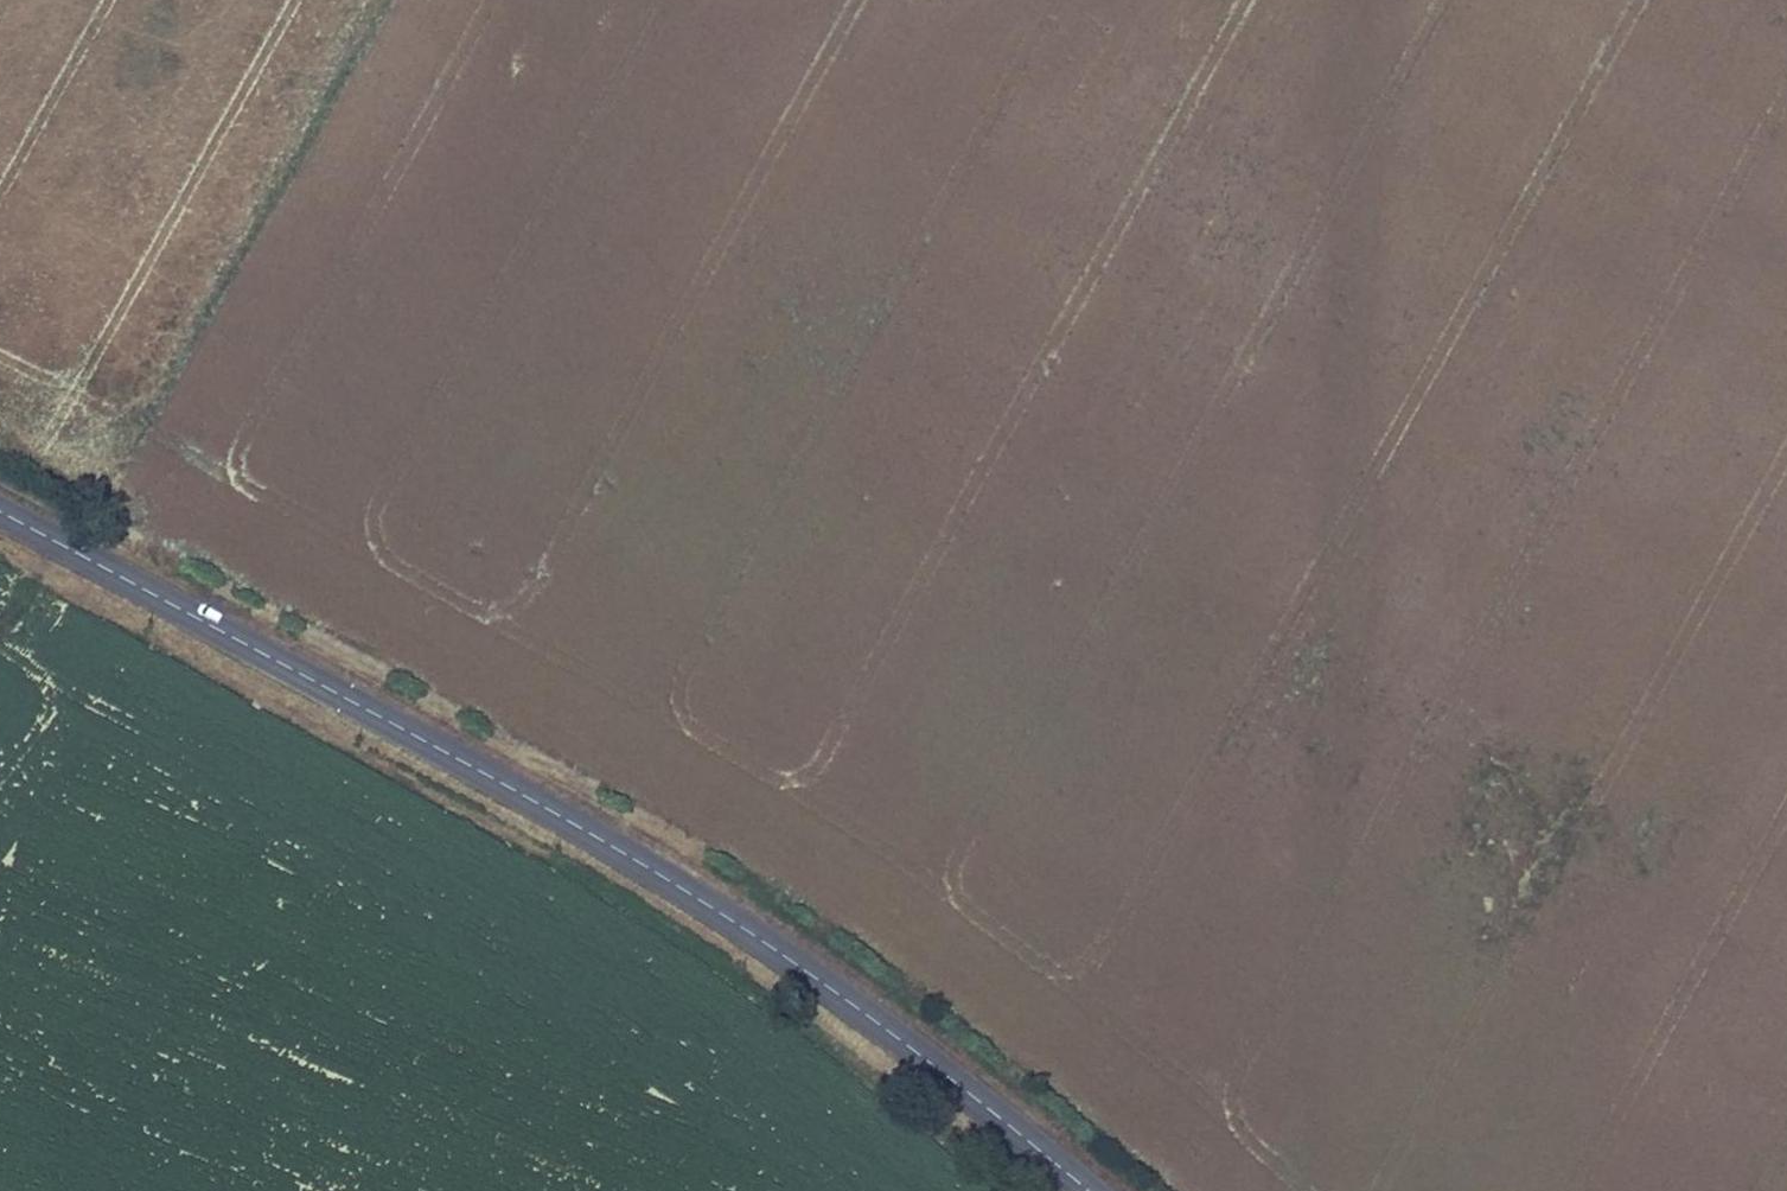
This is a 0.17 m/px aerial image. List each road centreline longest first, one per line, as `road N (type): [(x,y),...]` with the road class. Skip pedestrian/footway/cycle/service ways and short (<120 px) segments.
road 1 (tertiary): [(0,506),(682,881),(880,1018),(1094,1190)]

